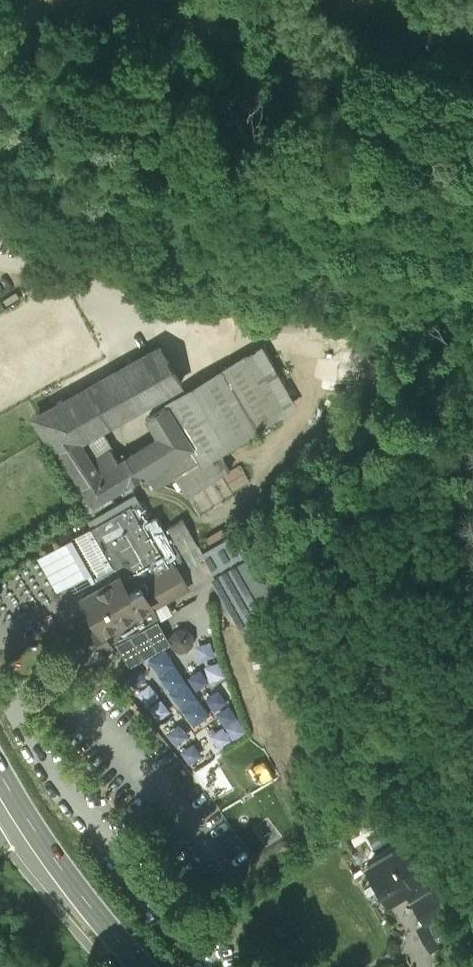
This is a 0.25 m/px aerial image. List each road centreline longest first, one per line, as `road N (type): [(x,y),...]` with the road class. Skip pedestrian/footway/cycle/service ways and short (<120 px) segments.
road 1 (secondary): [(138,966),(99,928),(0,781)]

